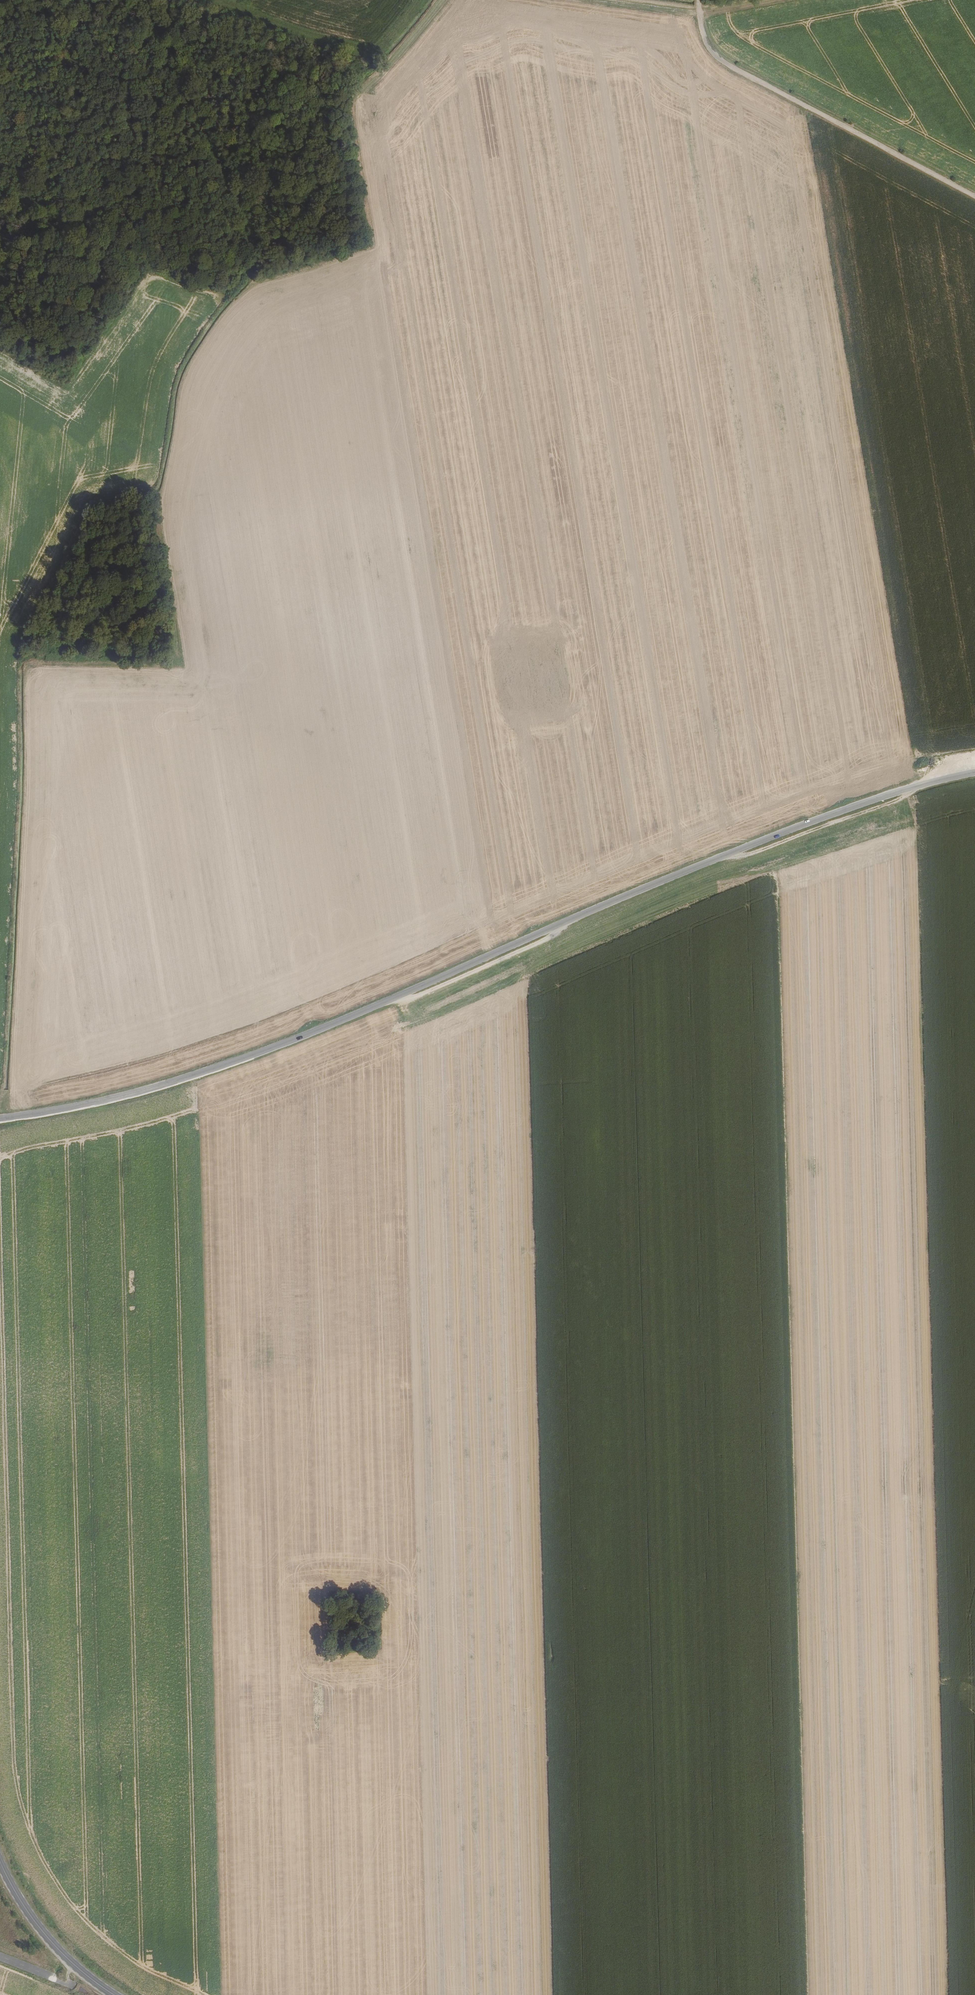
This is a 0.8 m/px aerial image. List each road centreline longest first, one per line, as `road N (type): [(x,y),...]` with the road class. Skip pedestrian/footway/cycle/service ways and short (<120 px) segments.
road 1 (tertiary): [(974,774),(837,810),(257,1054),(147,1089),(0,1119)]
road 2 (unclassified): [(974,197),(719,59),(704,40),(699,0)]
road 3 (track): [(726,855),(770,847),(912,787)]
road 4 (track): [(396,997),(411,999),(557,934),(568,920)]
road 5 (primary): [(0,1863),(44,1934),(115,1994)]
road 6 (track): [(143,0),(194,111)]

